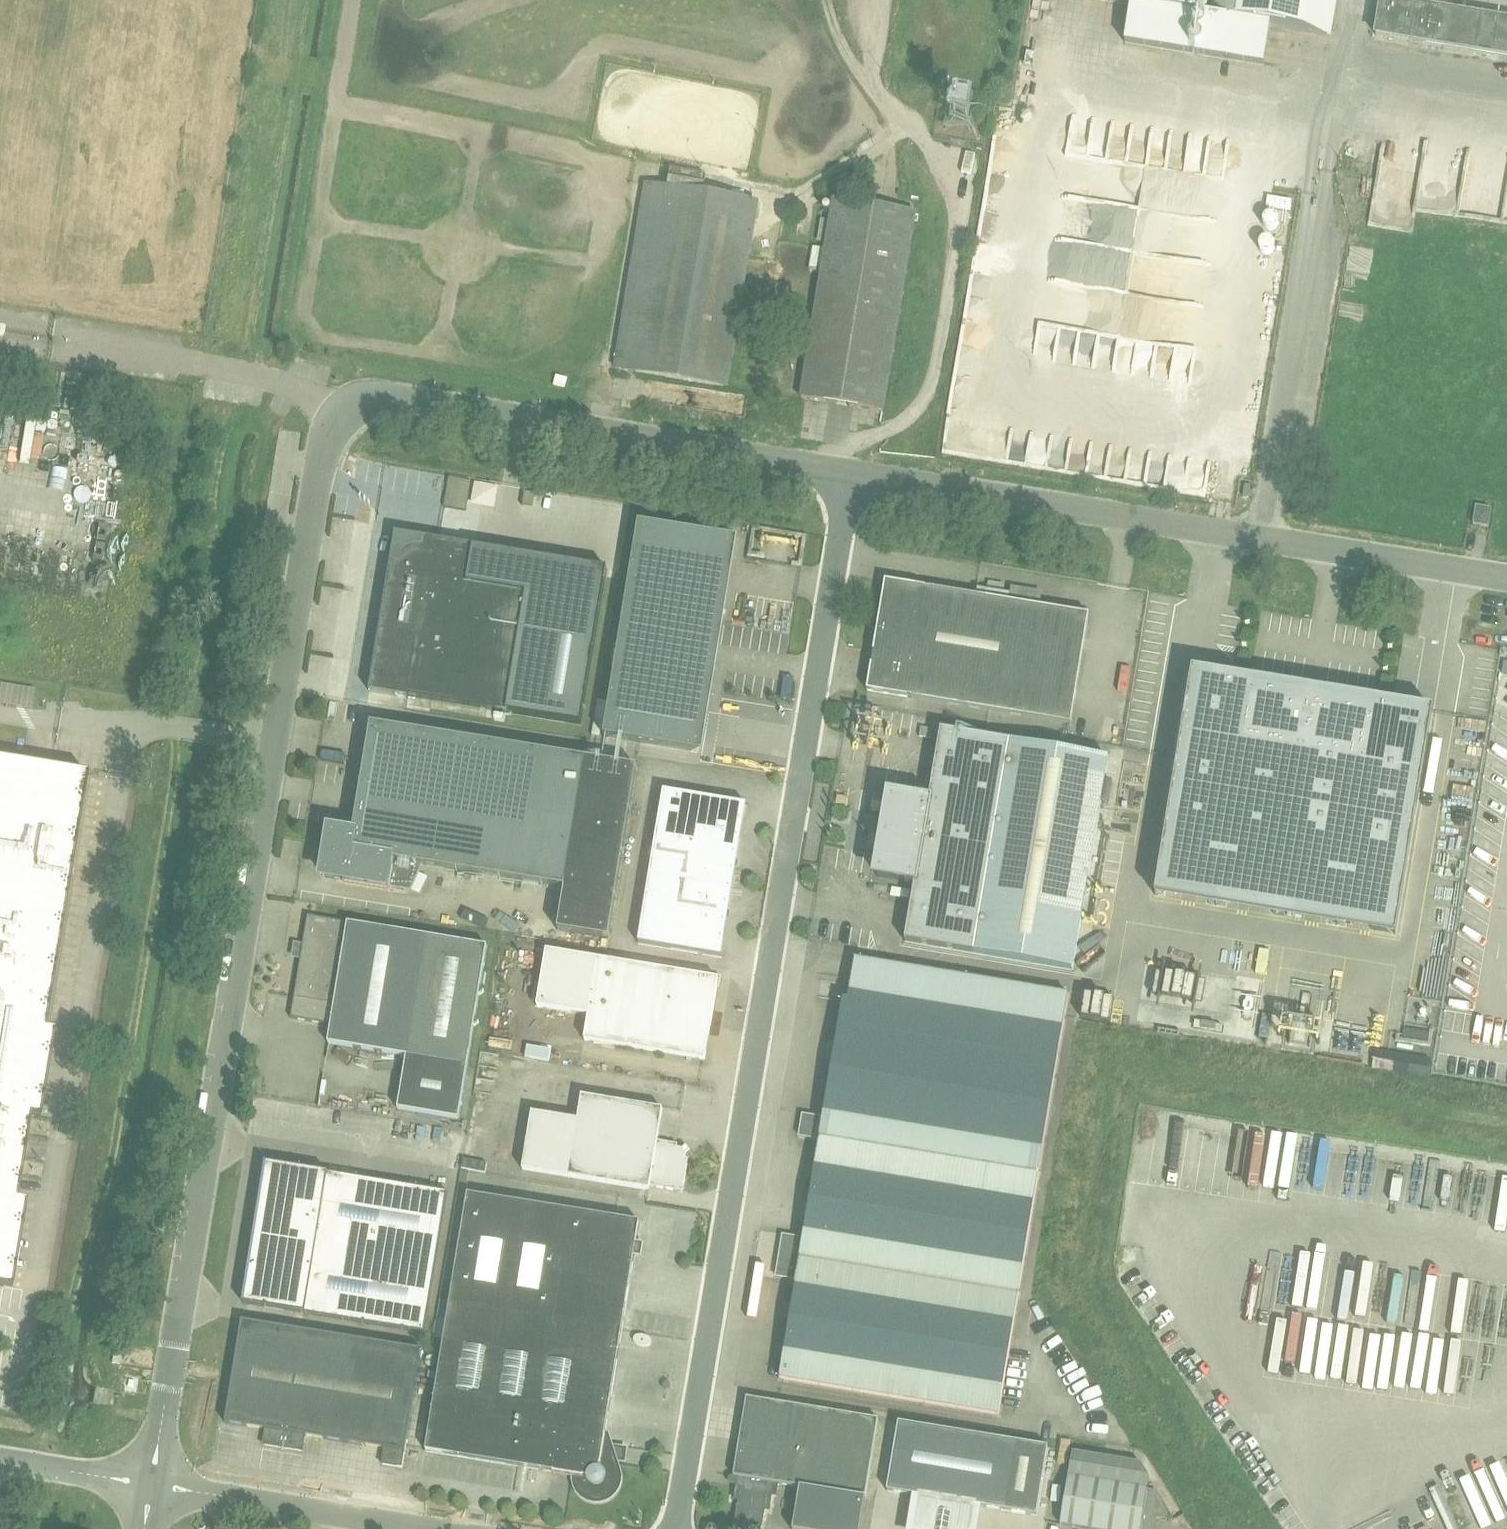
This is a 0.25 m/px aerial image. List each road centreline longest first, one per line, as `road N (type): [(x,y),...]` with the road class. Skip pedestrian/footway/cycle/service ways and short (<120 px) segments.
road 1 (unclassified): [(153,1485),(328,435),(340,419)]
road 2 (unclassified): [(678,1528),(852,482)]
road 3 (unclassified): [(1506,579),(852,482)]
road 4 (unclassified): [(852,482),(407,404),(358,405),(340,419)]
road 5 (unclassified): [(426,1528),(153,1485)]
road 6 (unclassified): [(153,1485),(0,1460)]

